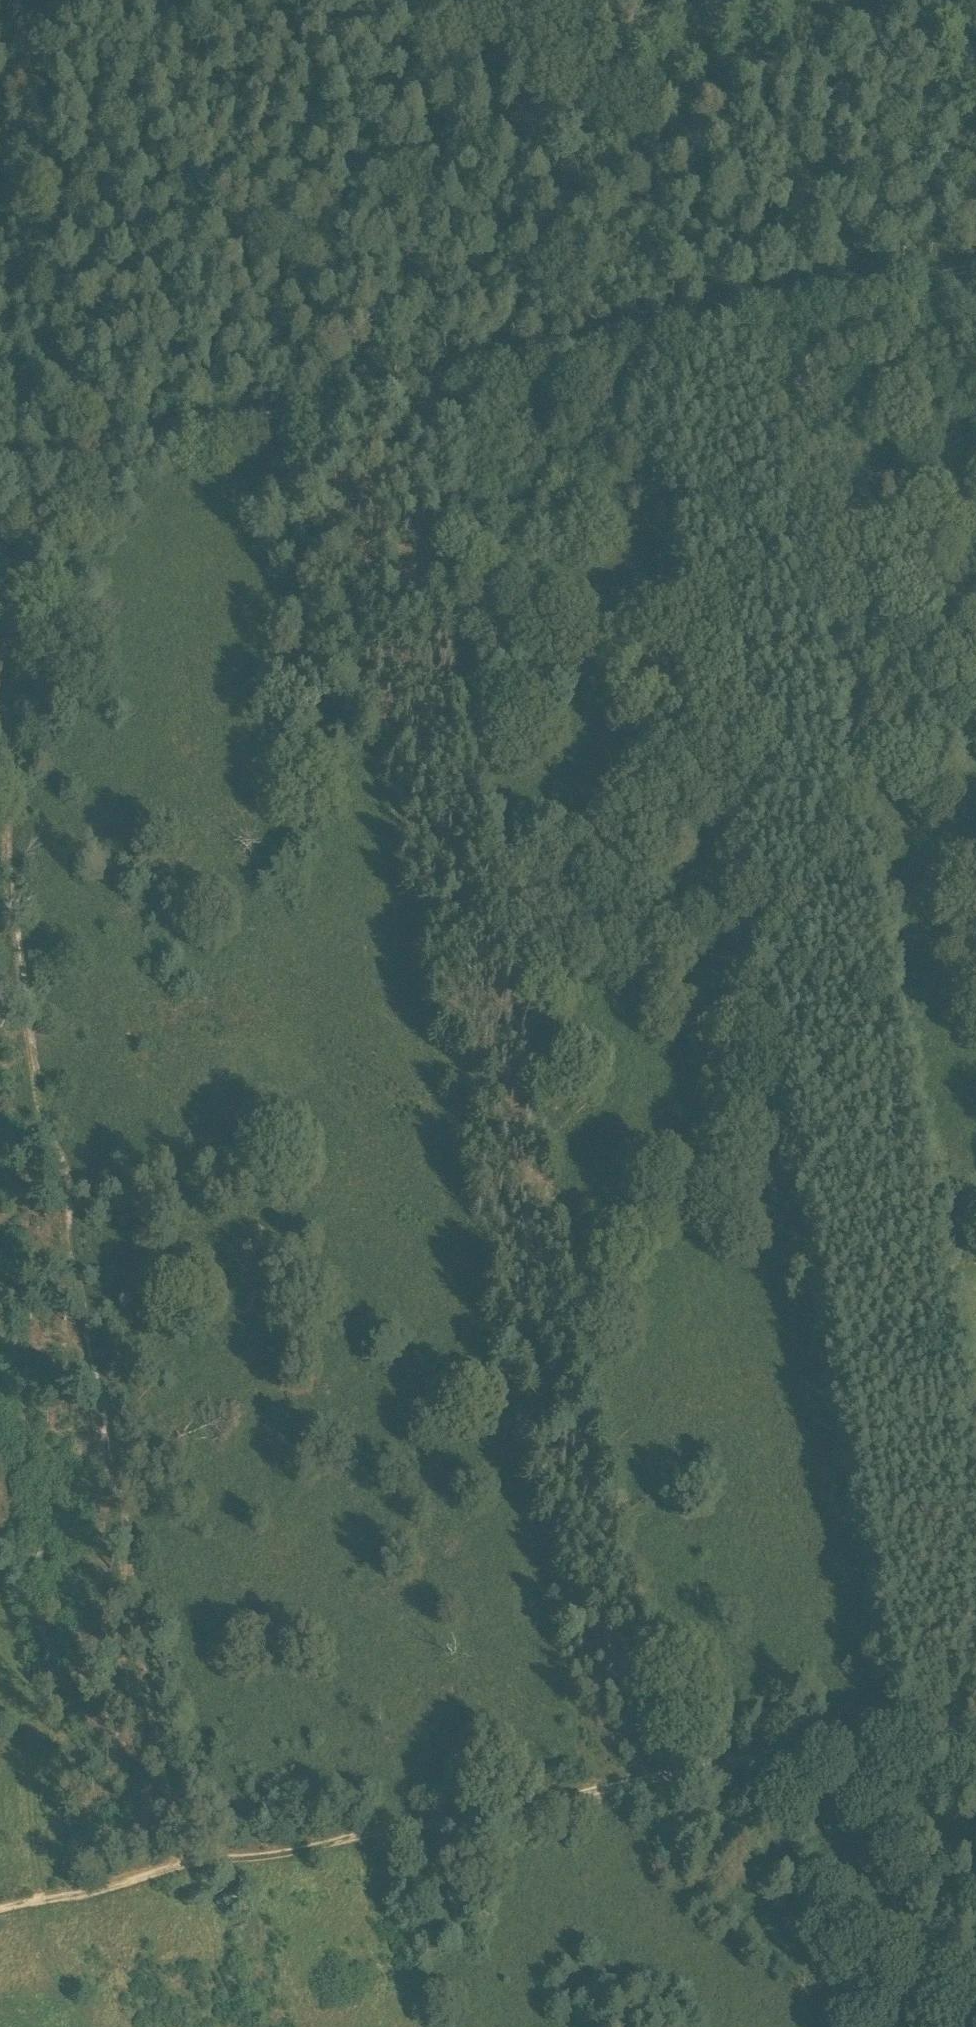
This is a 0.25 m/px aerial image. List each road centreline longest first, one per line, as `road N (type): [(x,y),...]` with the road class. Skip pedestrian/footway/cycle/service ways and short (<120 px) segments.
road 1 (track): [(0,637),(7,652),(8,875),(78,1374),(124,1480),(119,1582),(172,1876)]
road 2 (track): [(975,274),(0,469)]
road 3 (track): [(172,1876),(975,1723)]
road 4 (track): [(22,0),(16,231),(26,464)]
road 5 (track): [(0,1913),(172,1876)]

